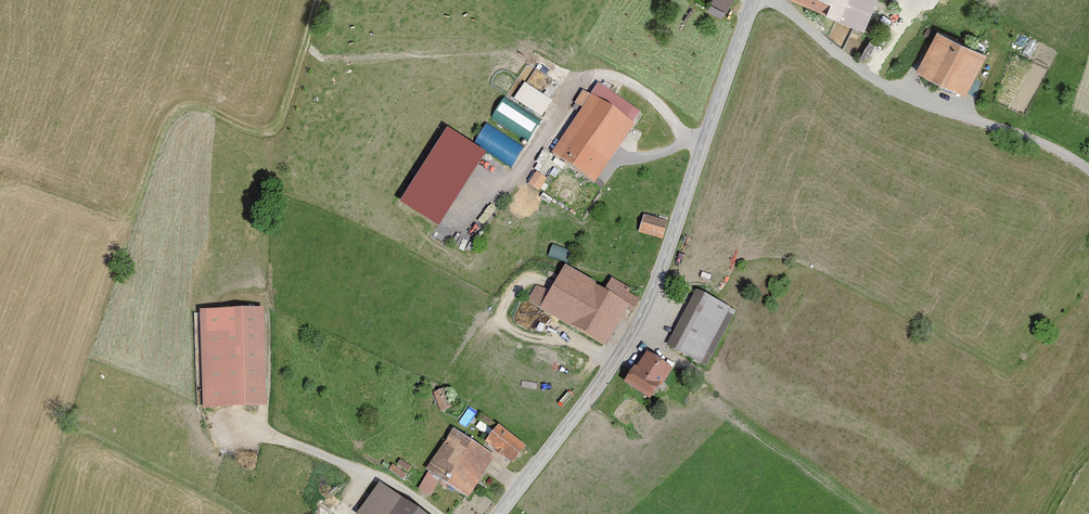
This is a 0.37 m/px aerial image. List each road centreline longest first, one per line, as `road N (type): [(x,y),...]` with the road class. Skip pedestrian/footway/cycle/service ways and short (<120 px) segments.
road 1 (tertiary): [(498,513),(635,327),(754,0)]
road 2 (unclassified): [(774,0),(864,72),(1055,148),(1088,169)]

